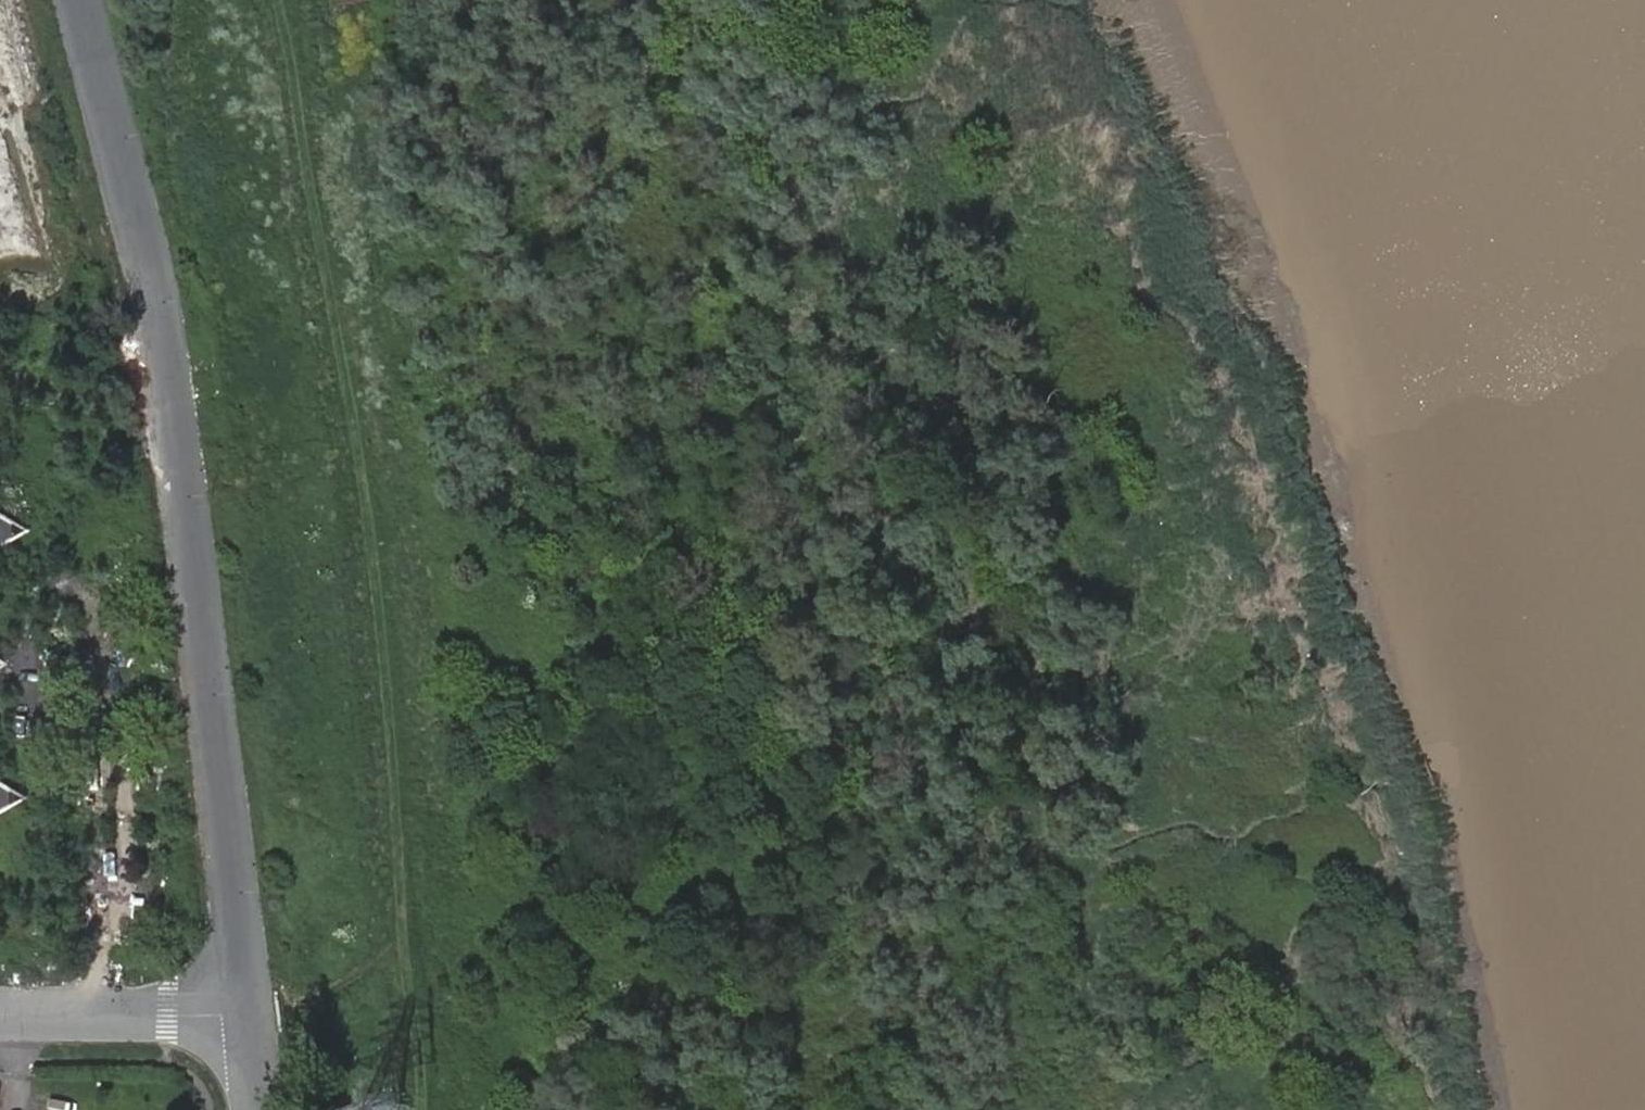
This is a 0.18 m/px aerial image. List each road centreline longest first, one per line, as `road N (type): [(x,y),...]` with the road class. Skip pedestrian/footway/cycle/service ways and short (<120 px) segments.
road 1 (unclassified): [(251,1013),(161,327),(78,0)]
road 2 (unclassified): [(251,1013),(0,1013)]

